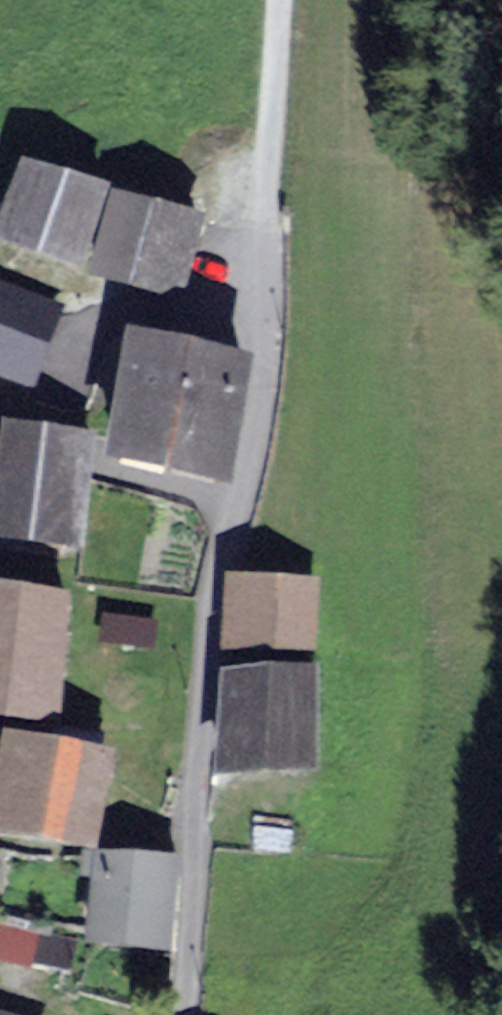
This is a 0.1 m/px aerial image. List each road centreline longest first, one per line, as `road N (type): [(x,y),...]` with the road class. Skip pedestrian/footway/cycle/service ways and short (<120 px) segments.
road 1 (residential): [(186,1014),(208,637),(268,297),(270,159)]
road 2 (track): [(270,159),(280,0)]

